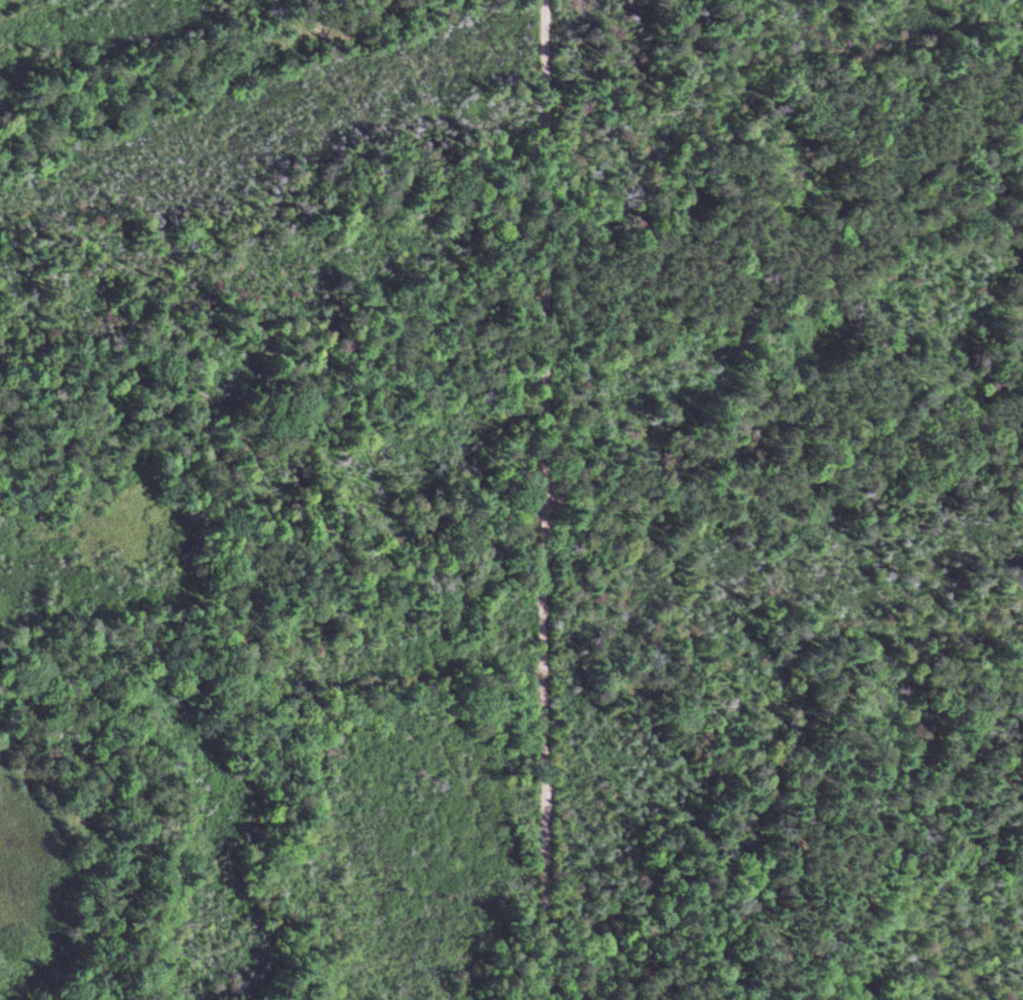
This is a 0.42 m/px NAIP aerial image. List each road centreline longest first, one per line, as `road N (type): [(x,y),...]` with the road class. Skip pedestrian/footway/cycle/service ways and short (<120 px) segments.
road 1 (track): [(544,0),(546,999)]

